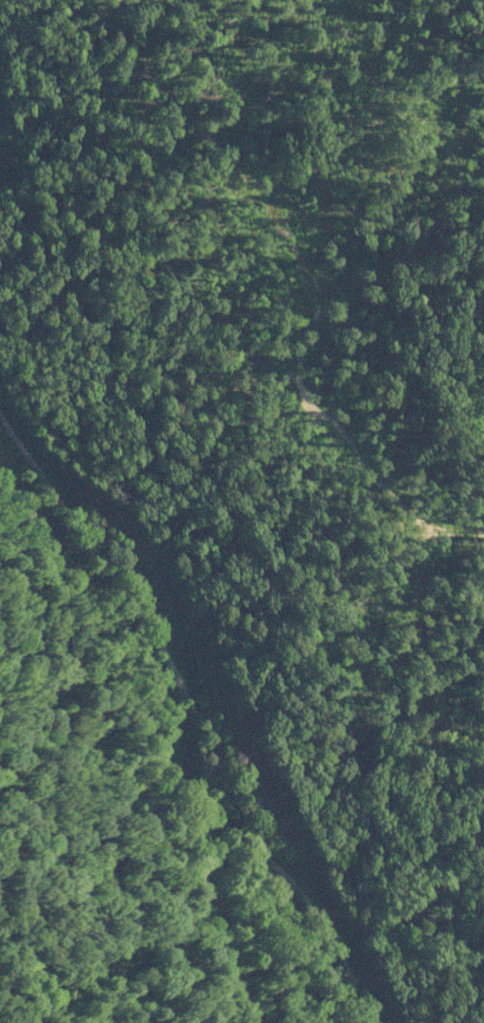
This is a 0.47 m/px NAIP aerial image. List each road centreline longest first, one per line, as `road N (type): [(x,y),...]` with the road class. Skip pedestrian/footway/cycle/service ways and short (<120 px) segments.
road 1 (residential): [(0,416),(55,506),(126,589),(196,723),(215,814),(324,930),(367,1022)]

